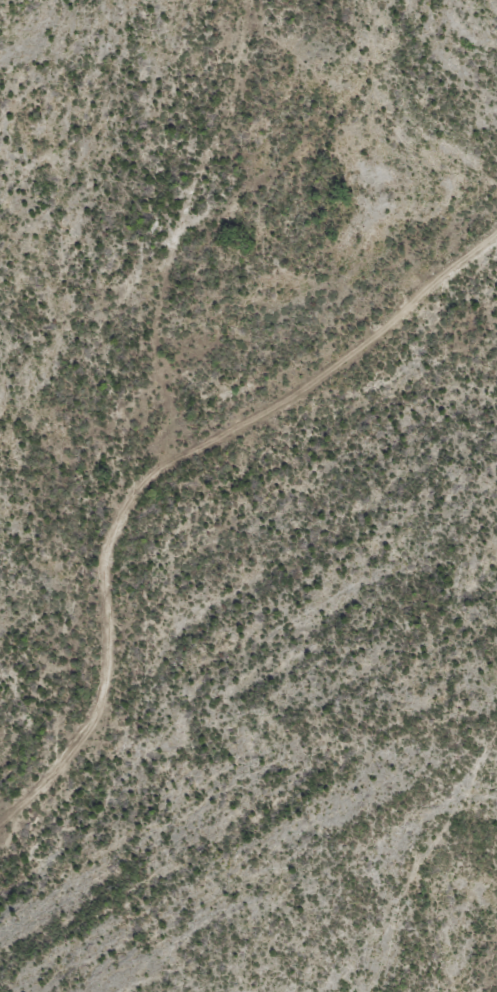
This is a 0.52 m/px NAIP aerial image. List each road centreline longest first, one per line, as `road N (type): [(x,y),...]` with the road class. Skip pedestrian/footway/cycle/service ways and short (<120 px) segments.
road 1 (residential): [(246,0),(214,152),(174,277),(140,347),(109,510),(0,756)]
road 2 (residential): [(357,991),(496,682)]

